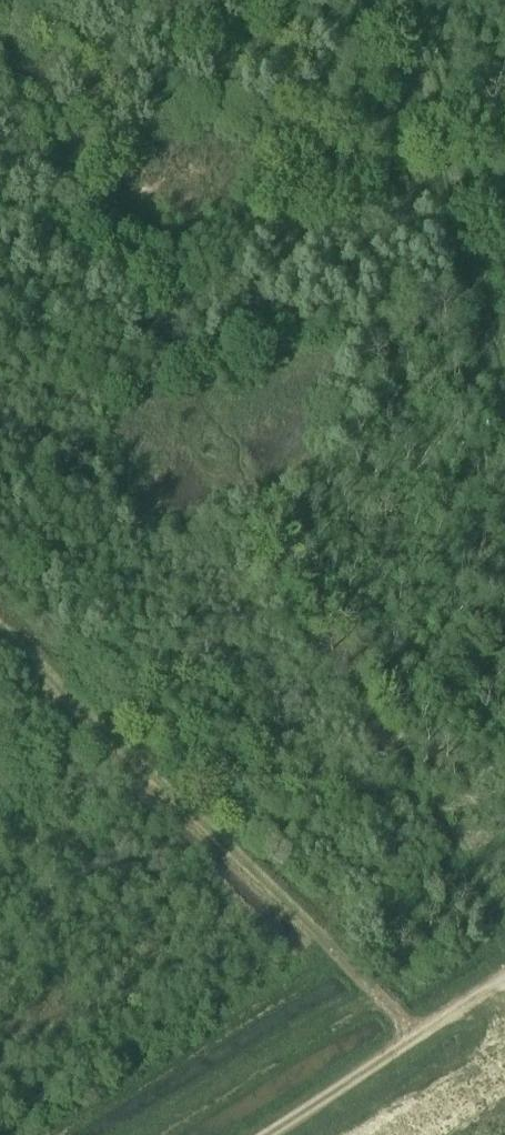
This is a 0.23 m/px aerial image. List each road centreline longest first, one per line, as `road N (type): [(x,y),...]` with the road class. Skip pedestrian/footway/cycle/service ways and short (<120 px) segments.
road 1 (track): [(504,936),(0,48)]
road 2 (track): [(0,630),(424,1035)]
road 3 (track): [(402,0),(504,359)]
road 4 (unclassified): [(261,1134),(504,976)]

